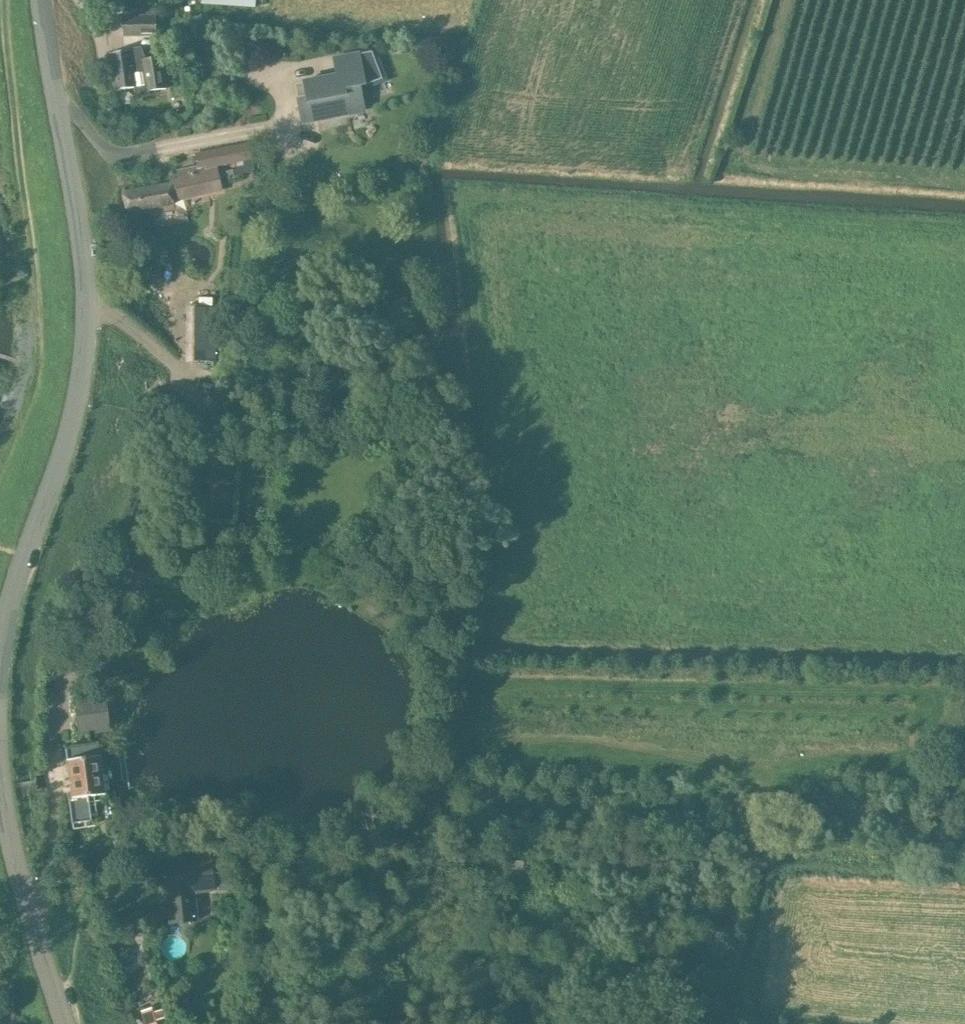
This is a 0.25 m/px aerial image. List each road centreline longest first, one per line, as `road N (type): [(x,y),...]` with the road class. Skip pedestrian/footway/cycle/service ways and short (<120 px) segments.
road 1 (unclassified): [(0,647),(73,415),(85,339),(81,239),(40,0)]
road 2 (unclassified): [(64,1023),(21,886),(0,780)]

